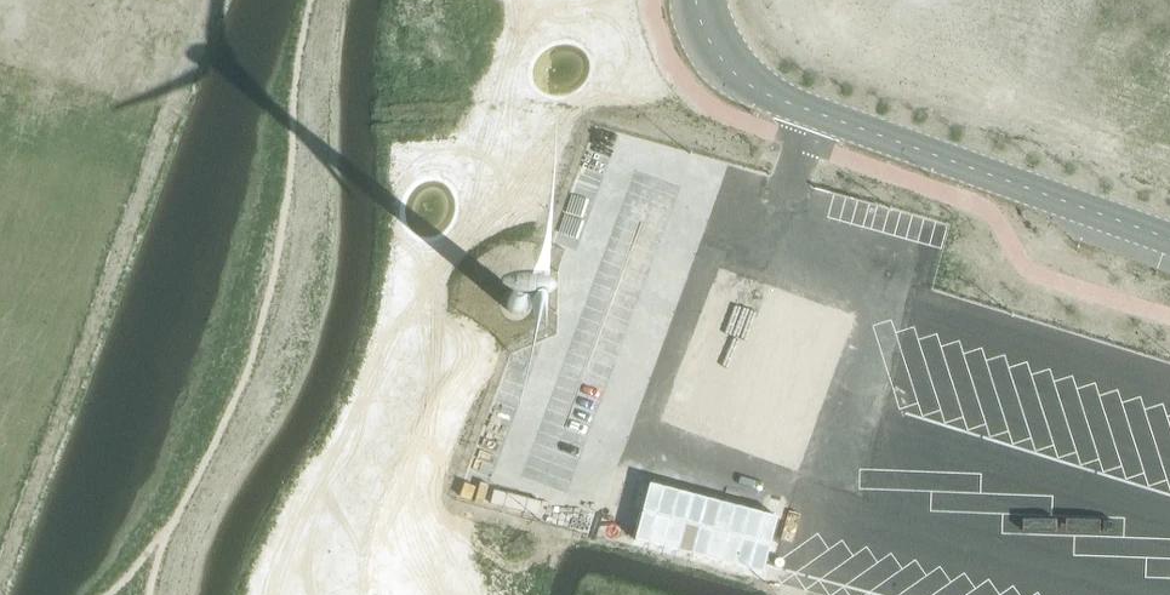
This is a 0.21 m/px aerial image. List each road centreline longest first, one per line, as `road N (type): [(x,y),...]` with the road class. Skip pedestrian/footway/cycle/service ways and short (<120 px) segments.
road 1 (tertiary): [(1169,242),(780,99),(720,62),(692,0)]

